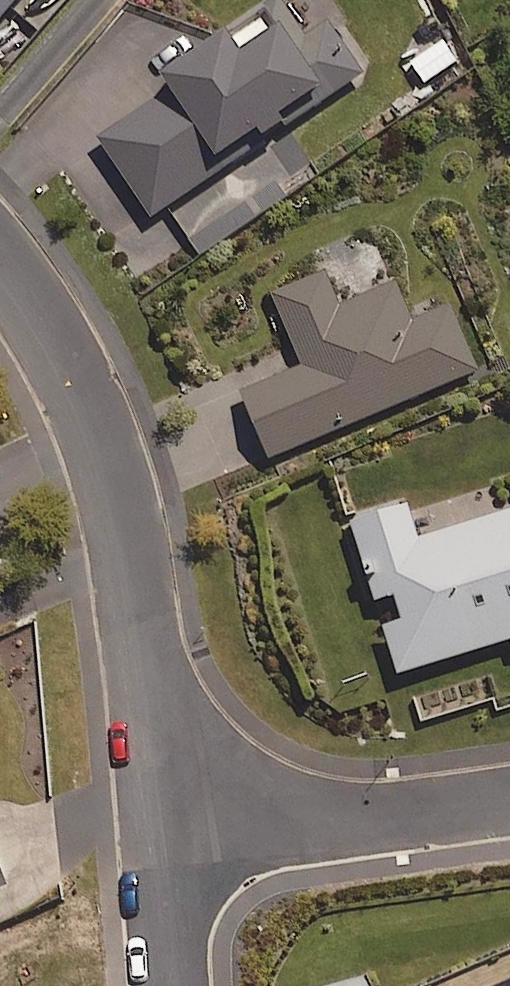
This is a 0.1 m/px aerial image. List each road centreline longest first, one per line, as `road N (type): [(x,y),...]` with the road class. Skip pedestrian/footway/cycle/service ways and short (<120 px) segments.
road 1 (residential): [(0,261),(94,422),(118,494),(159,838)]
road 2 (residential): [(159,838),(509,800)]
road 3 (residential): [(159,838),(169,985)]

